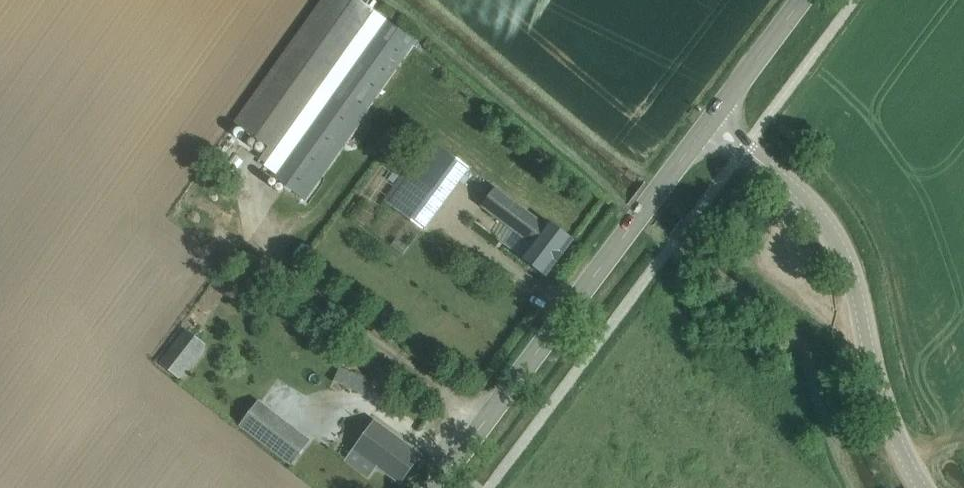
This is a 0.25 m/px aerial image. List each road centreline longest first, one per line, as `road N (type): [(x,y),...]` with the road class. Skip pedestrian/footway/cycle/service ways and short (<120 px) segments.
road 1 (secondary): [(442,487),(715,123)]
road 2 (tertiary): [(923,487),(873,367),(838,229),(816,198),(715,123)]
road 3 (secondary): [(715,123),(807,0)]

